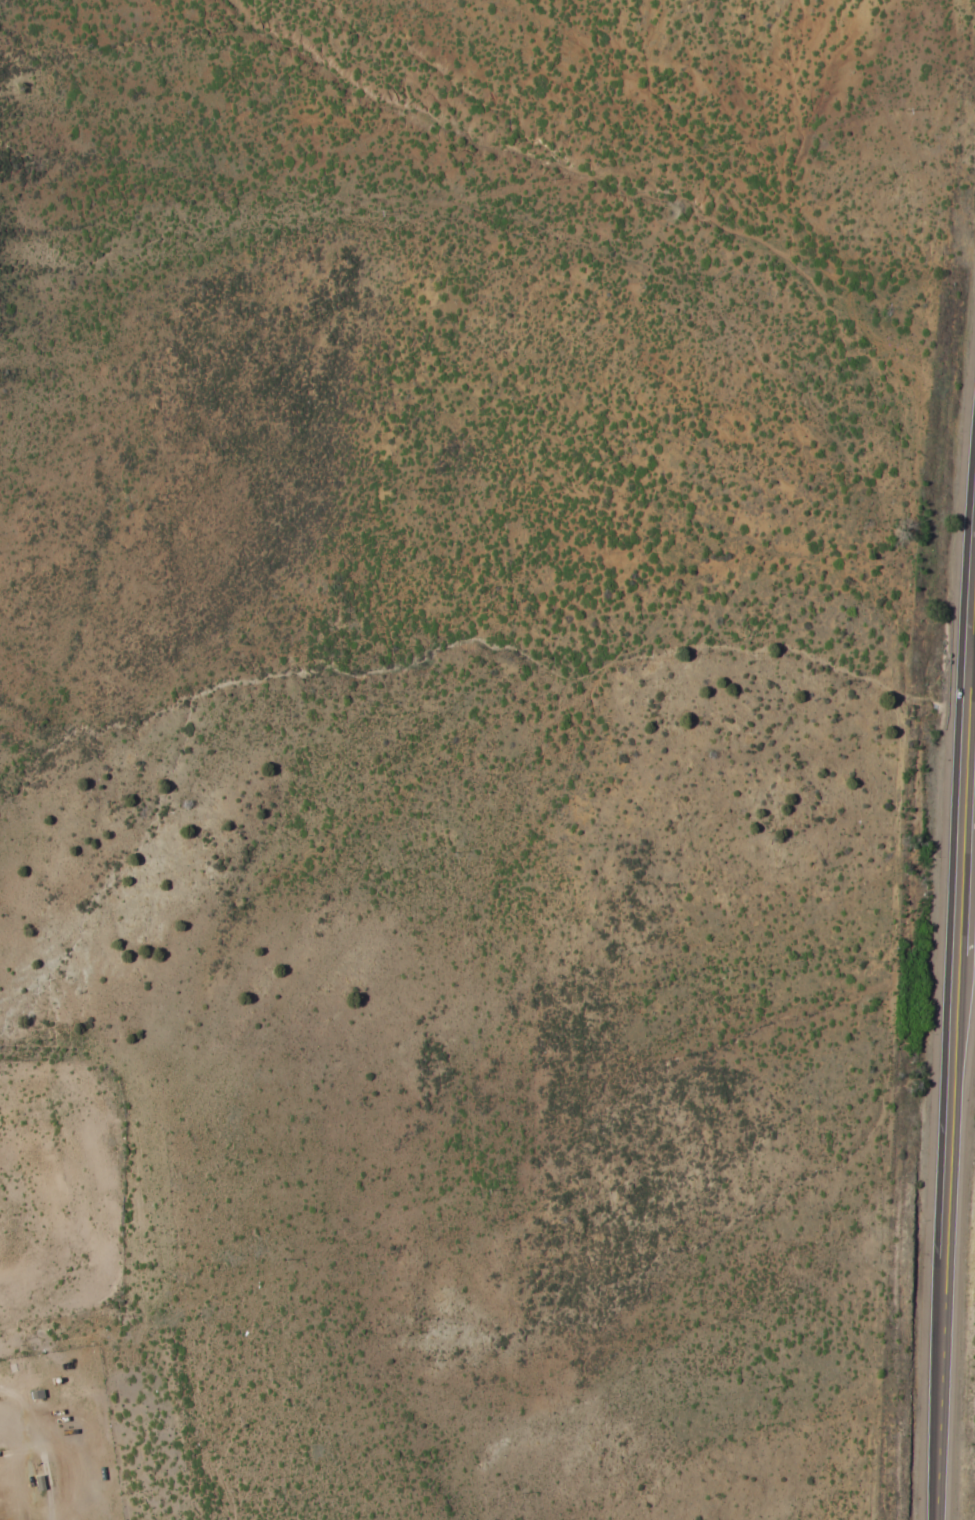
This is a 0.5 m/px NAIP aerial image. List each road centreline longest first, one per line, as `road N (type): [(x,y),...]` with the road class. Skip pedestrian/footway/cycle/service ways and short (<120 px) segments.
road 1 (trunk): [(936,1519),(974,601)]

